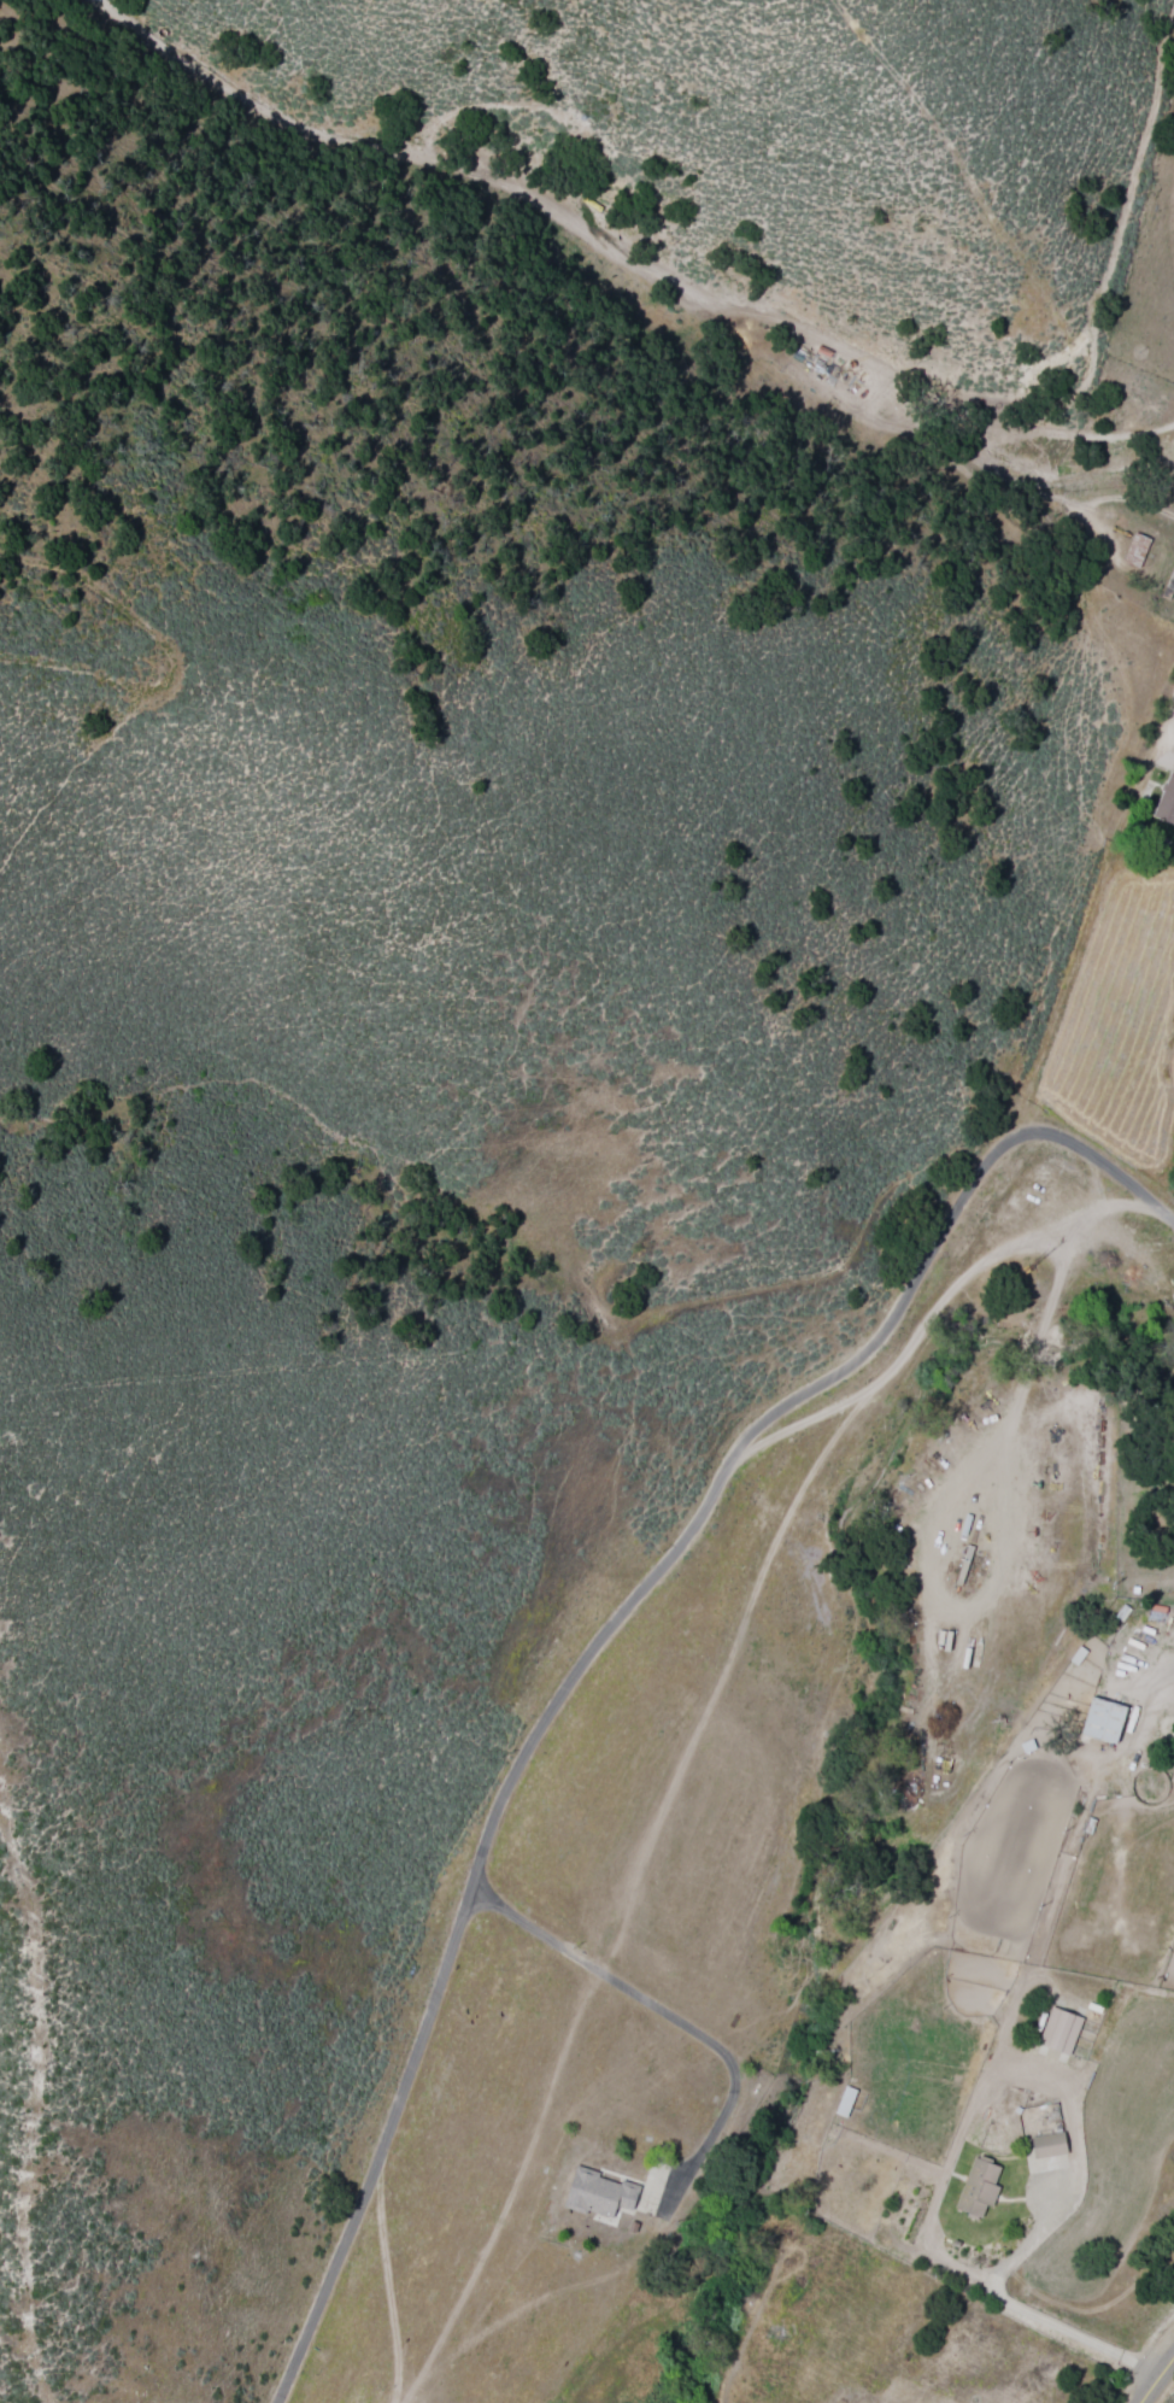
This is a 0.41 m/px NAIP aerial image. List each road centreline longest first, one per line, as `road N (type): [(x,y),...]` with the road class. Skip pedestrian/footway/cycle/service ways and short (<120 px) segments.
road 1 (track): [(1173,515),(1082,446),(1025,417),(771,342),(488,177),(274,119),(80,0)]

